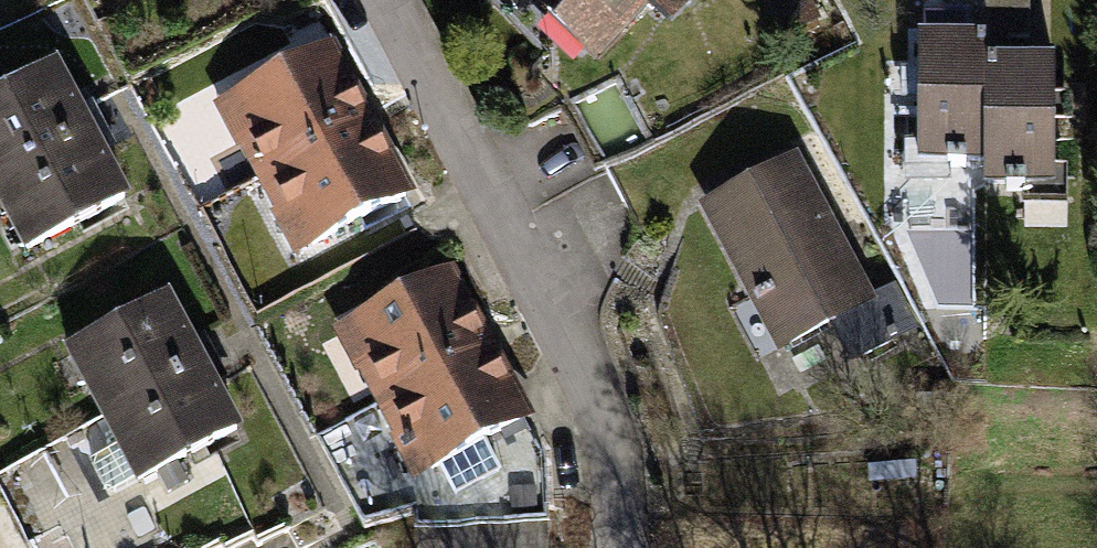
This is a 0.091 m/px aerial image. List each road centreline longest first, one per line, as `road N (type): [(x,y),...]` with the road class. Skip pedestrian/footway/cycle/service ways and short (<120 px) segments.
road 1 (residential): [(379,0),(600,547)]

